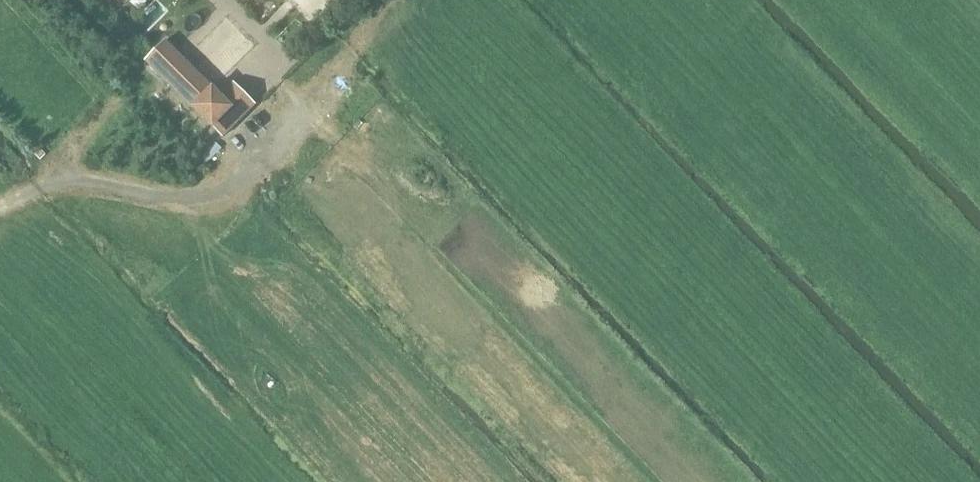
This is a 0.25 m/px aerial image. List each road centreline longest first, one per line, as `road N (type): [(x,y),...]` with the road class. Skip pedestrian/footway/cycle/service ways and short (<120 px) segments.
road 1 (track): [(383,0),(249,179),(208,195),(53,181),(0,203)]

